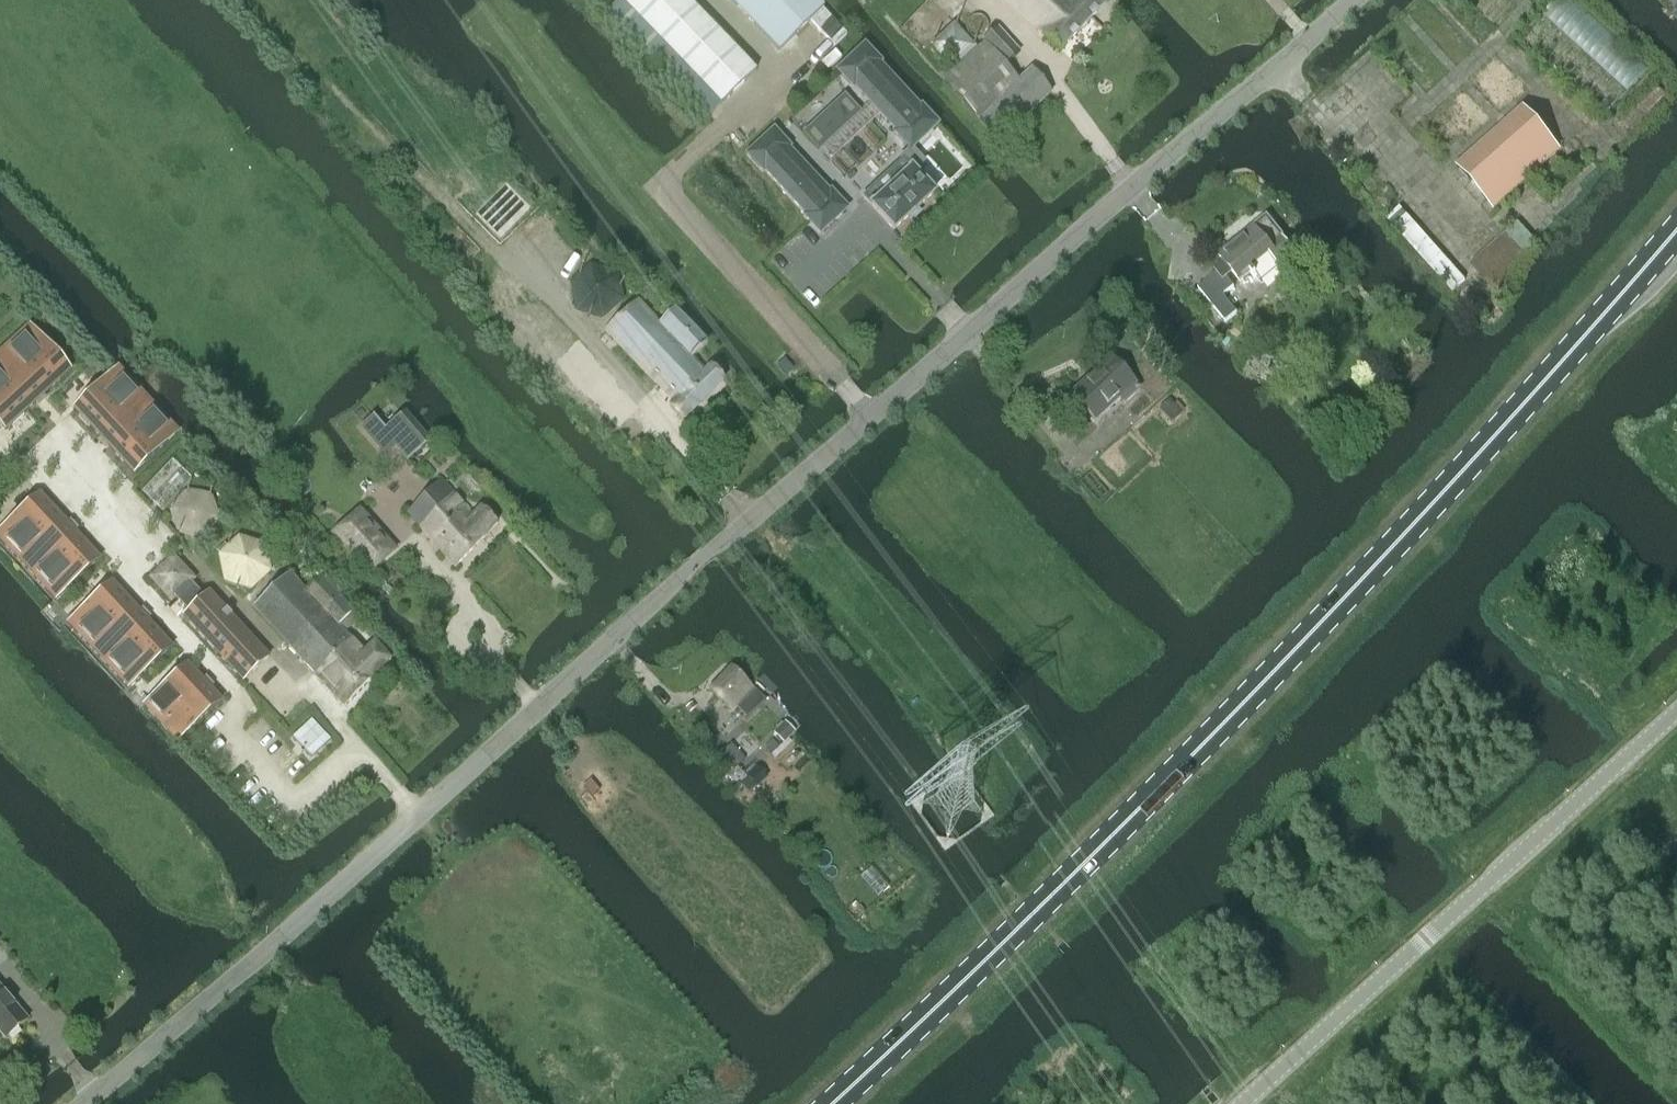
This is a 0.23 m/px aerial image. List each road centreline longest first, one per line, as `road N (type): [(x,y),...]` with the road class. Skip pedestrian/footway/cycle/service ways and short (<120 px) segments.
road 1 (unclassified): [(87,1103),(272,949),(707,553),(1351,0)]
road 2 (primary): [(831,1103),(1158,790),(1525,402),(1676,227)]
road 3 (unclassified): [(1676,713),(1242,1103)]

